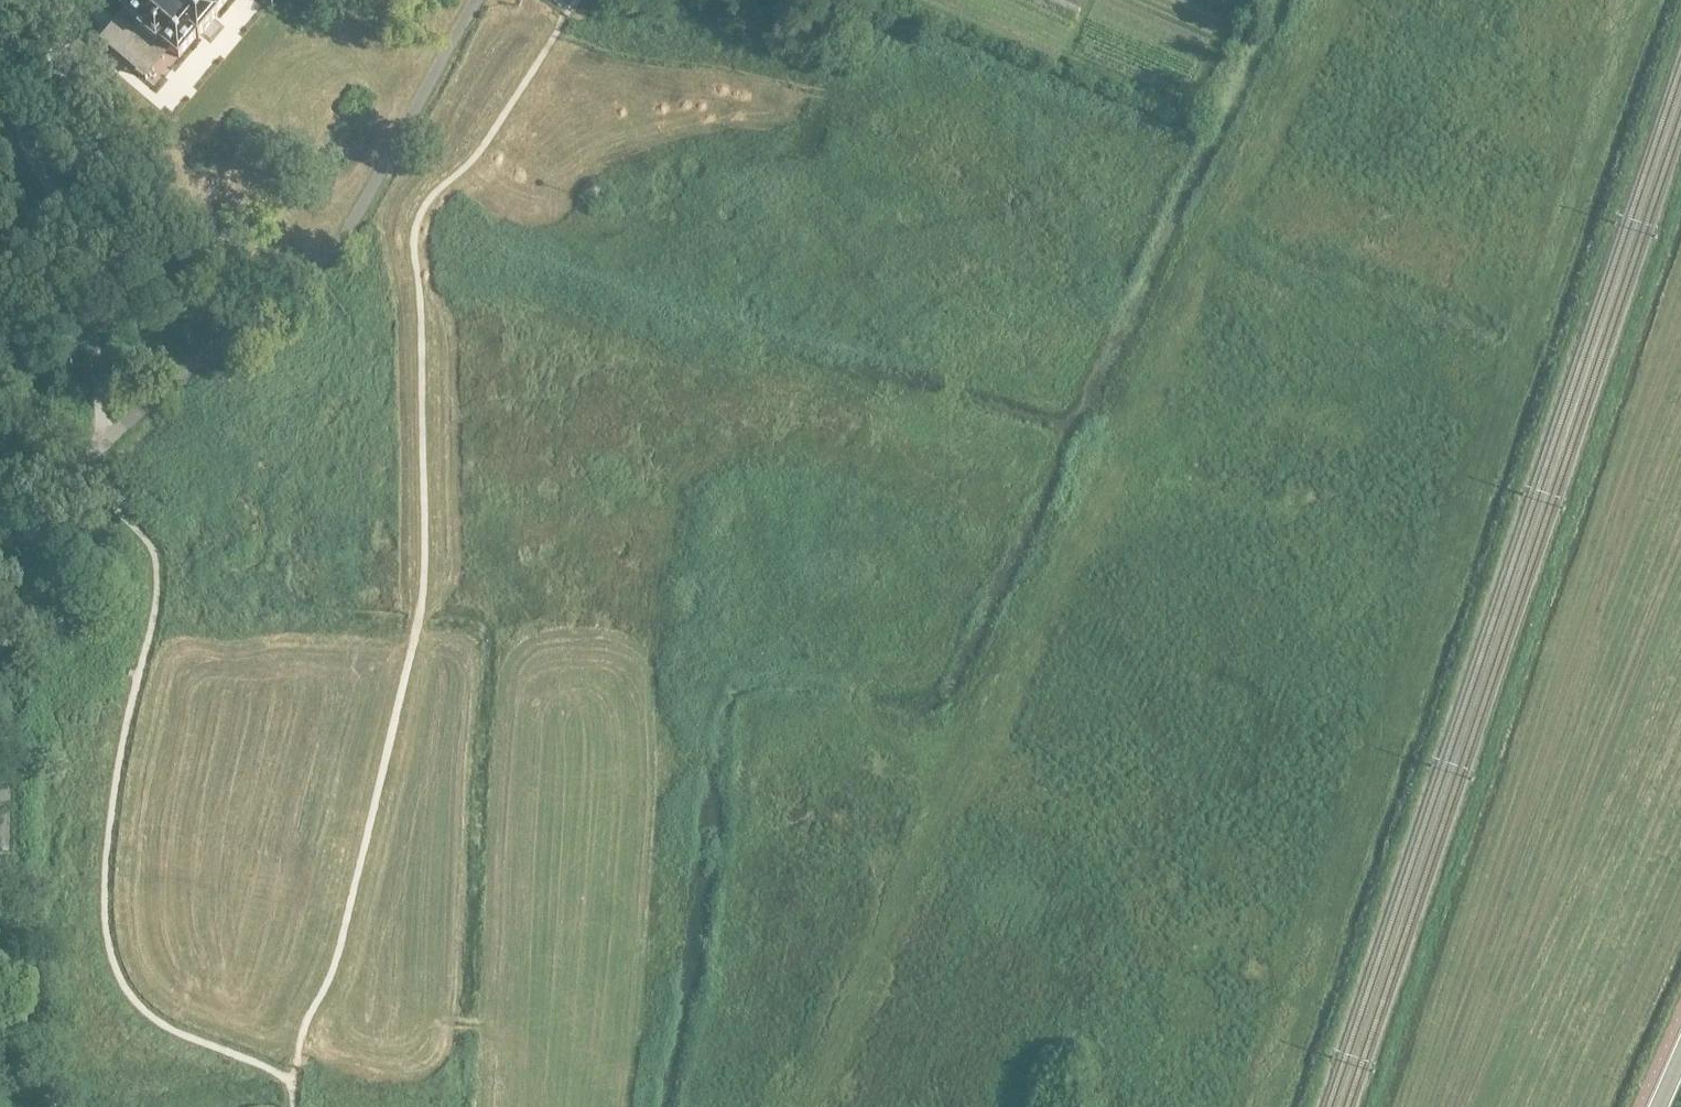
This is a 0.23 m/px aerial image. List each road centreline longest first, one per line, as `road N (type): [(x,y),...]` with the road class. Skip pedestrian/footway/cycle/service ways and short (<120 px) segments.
road 1 (unclassified): [(0,898),(7,741),(0,662)]
road 2 (unclassified): [(0,662),(19,584),(78,473)]

